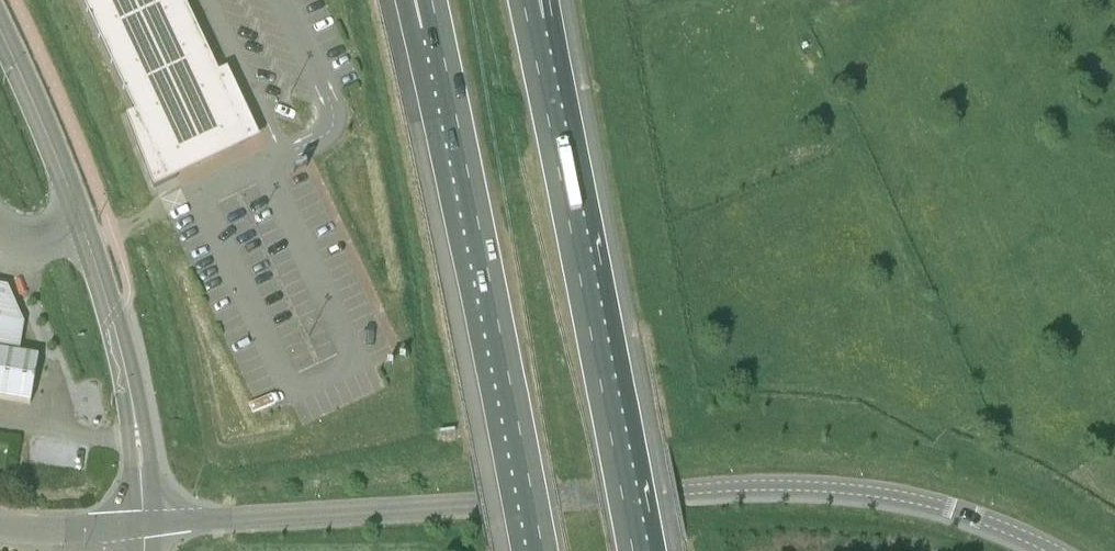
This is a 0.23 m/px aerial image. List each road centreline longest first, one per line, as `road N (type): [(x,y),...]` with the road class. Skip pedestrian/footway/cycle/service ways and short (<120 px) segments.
road 1 (motorway): [(633,550),(528,24)]
road 2 (unclassified): [(144,526),(678,490)]
road 3 (motorway): [(437,28),(542,550)]
road 4 (unclassified): [(1053,550),(981,518),(892,495),(794,486),(678,490)]
road 5 (residential): [(136,435),(79,220)]
road 6 (residential): [(79,220),(0,36)]
road 7 (residential): [(144,526),(0,525)]
road 8 (residential): [(136,435),(67,430),(52,377)]

